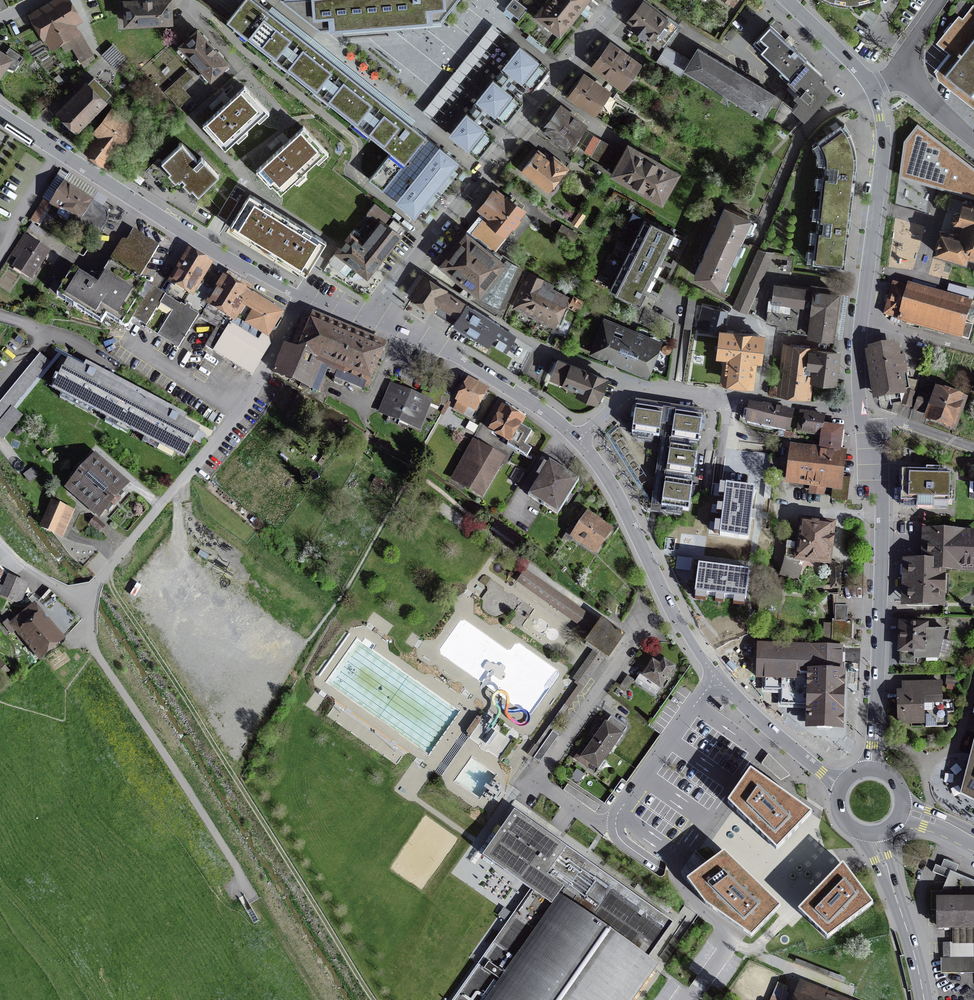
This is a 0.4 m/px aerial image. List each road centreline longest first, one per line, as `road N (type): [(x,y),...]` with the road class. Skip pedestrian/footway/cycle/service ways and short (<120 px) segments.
road 1 (primary): [(0,514),(186,768),(330,999)]
road 2 (residential): [(579,442),(716,677),(841,785)]
road 3 (track): [(321,999),(89,638)]
road 4 (residential): [(302,298),(256,393),(83,598),(89,638)]
road 5 (residential): [(620,0),(370,318)]
road 6 (secondary): [(871,768),(883,498),(863,411)]
road 7 (residential): [(0,111),(302,298)]
road 8 (residential): [(579,442),(613,408),(627,379),(863,411)]
road 9 (residential): [(370,318),(459,359),(579,442)]
road 10 (secondary): [(862,315),(882,145),(872,88)]
road 11 (primary): [(924,999),(875,833)]
road 12 (secondary): [(872,88),(785,0)]

